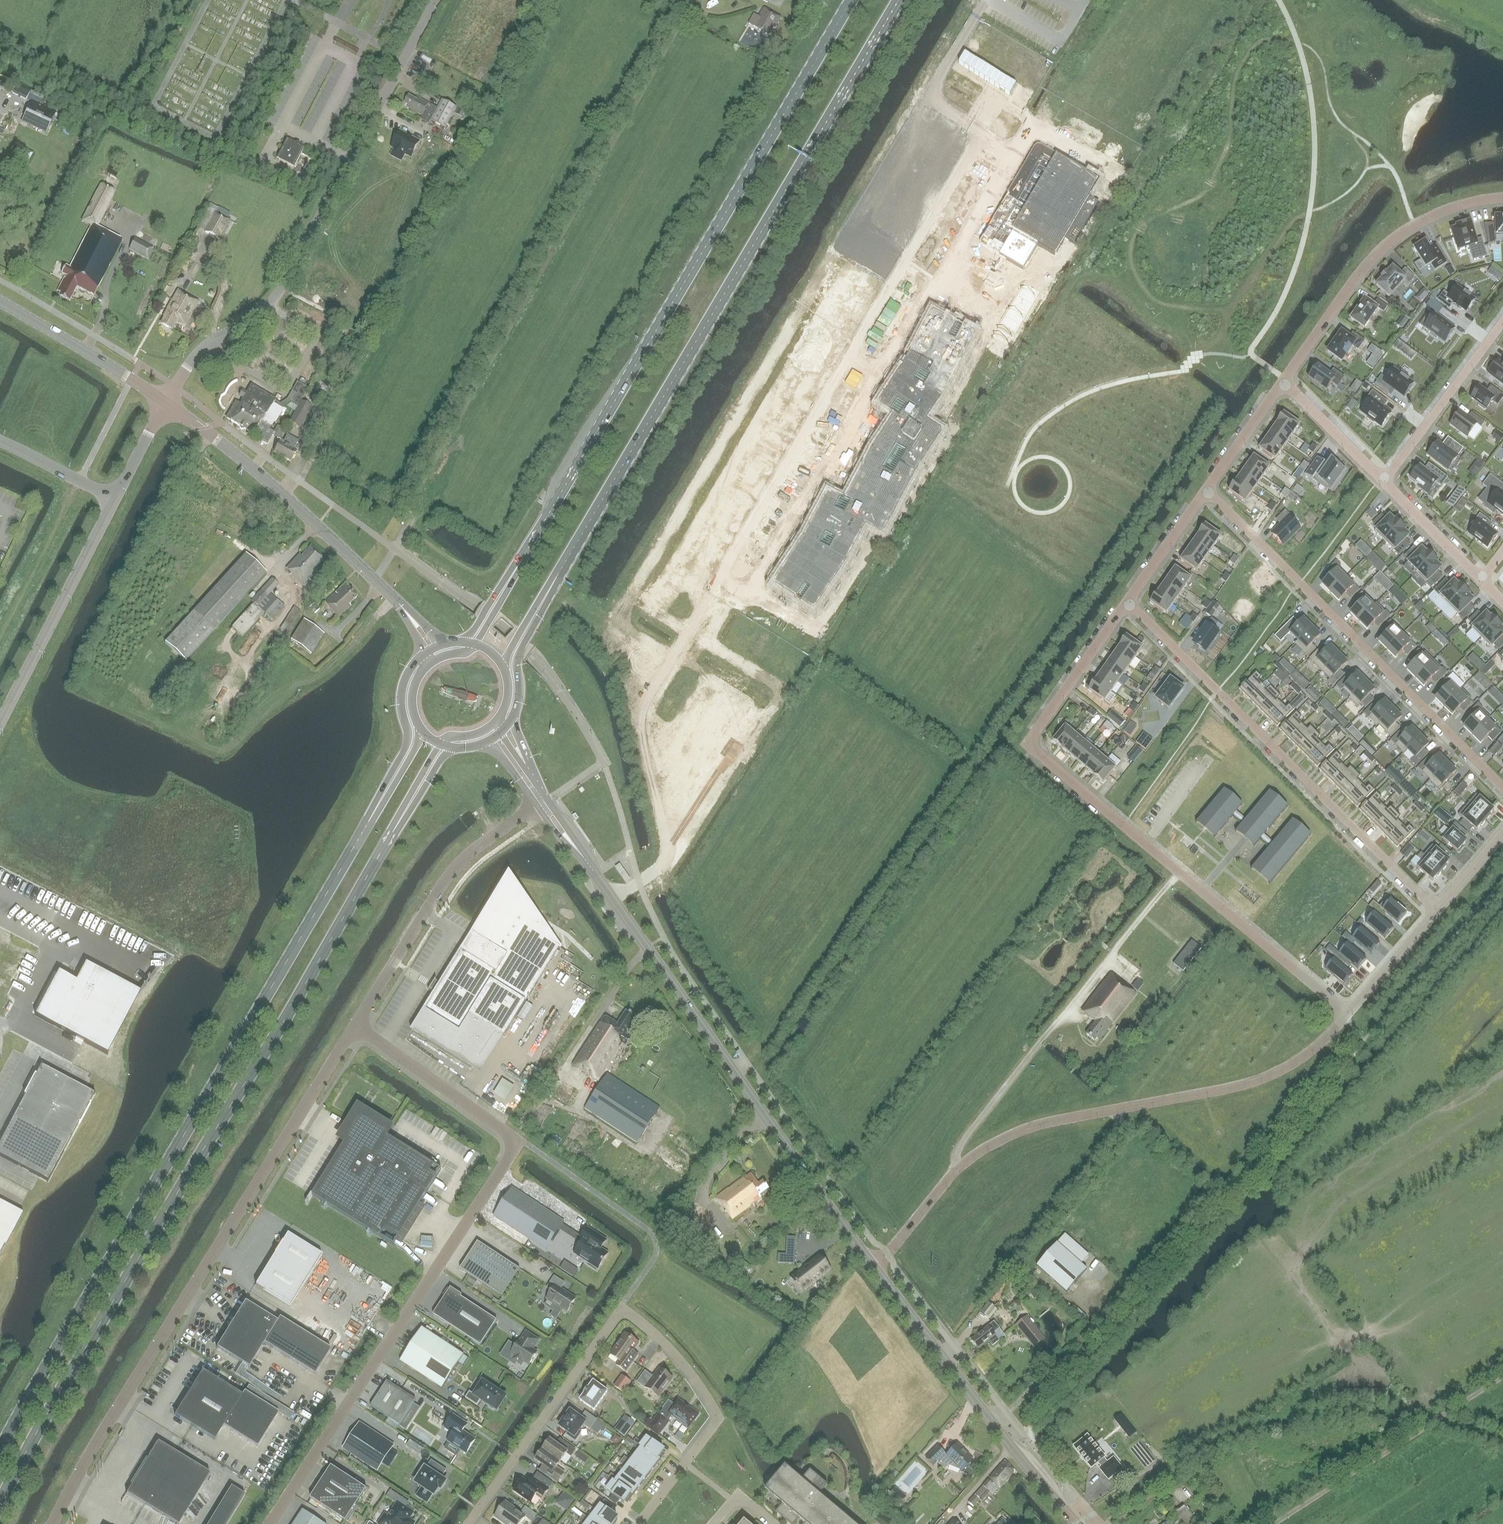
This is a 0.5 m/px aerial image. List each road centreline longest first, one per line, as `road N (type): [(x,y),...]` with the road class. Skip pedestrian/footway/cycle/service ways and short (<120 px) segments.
road 1 (unclassified): [(986,0),(605,644),(634,707),(666,849),(663,864),(612,899)]
road 2 (primary): [(0,1503),(413,797)]
road 3 (primary): [(390,784),(0,1450)]
road 4 (primary): [(539,607),(898,0)]
road 5 (primary): [(852,0),(501,593)]
road 6 (unclassified): [(269,1523),(510,1157),(511,1140),(500,1127),(356,1027)]
road 7 (residential): [(1348,1014),(1027,744),(1128,601)]
road 8 (unclassified): [(52,1523),(356,1027)]
road 9 (track): [(407,526),(414,501),(678,20)]
road 10 (unclassified): [(1348,1014),(1306,1055),(1253,1082),(1048,1123),(997,1141),(953,1174),(873,1266)]
road 11 (unclassified): [(164,401),(217,336),(281,286),(432,0)]
road 12 (secondary): [(873,1266),(612,899)]
road 13 (residential): [(1128,601),(1437,911)]
road 14 (residential): [(1207,489),(1502,787)]
road 15 (residential): [(469,1523),(623,1309),(683,1362),(711,1400),(715,1427)]
road 16 (secondary): [(1077,1523),(873,1266)]
road 17 (residential): [(1283,381),(1394,239),(1451,208),(1502,197)]
road 18 (unclassified): [(356,1027),(446,878),(538,806)]
road 19 (tertiary): [(375,579),(296,504),(164,401)]
road 20 (track): [(1273,1523),(1502,1377)]
road 21 (unclassified): [(0,720),(115,498)]
road 22 (residential): [(1384,482),(1502,322)]
road 23 (tertiary): [(164,401),(0,300)]
road 24 (residential): [(1278,1306),(1418,1219)]
road 25 (residential): [(1502,1359),(1418,1219)]
road 26 (residential): [(1384,482),(1283,381)]
road 27 (primary): [(424,654),(403,684),(409,739),(390,784)]
road 28 (residential): [(1482,579),(1384,482)]
road 29 (residential): [(1128,601),(1207,489)]
road 30 (unclassified): [(1437,911),(1348,1014)]
road 31 (residential): [(1207,489),(1283,381)]
road 32 (unclassified): [(115,498),(0,442)]
road 33 (residential): [(715,1427),(638,1523)]

